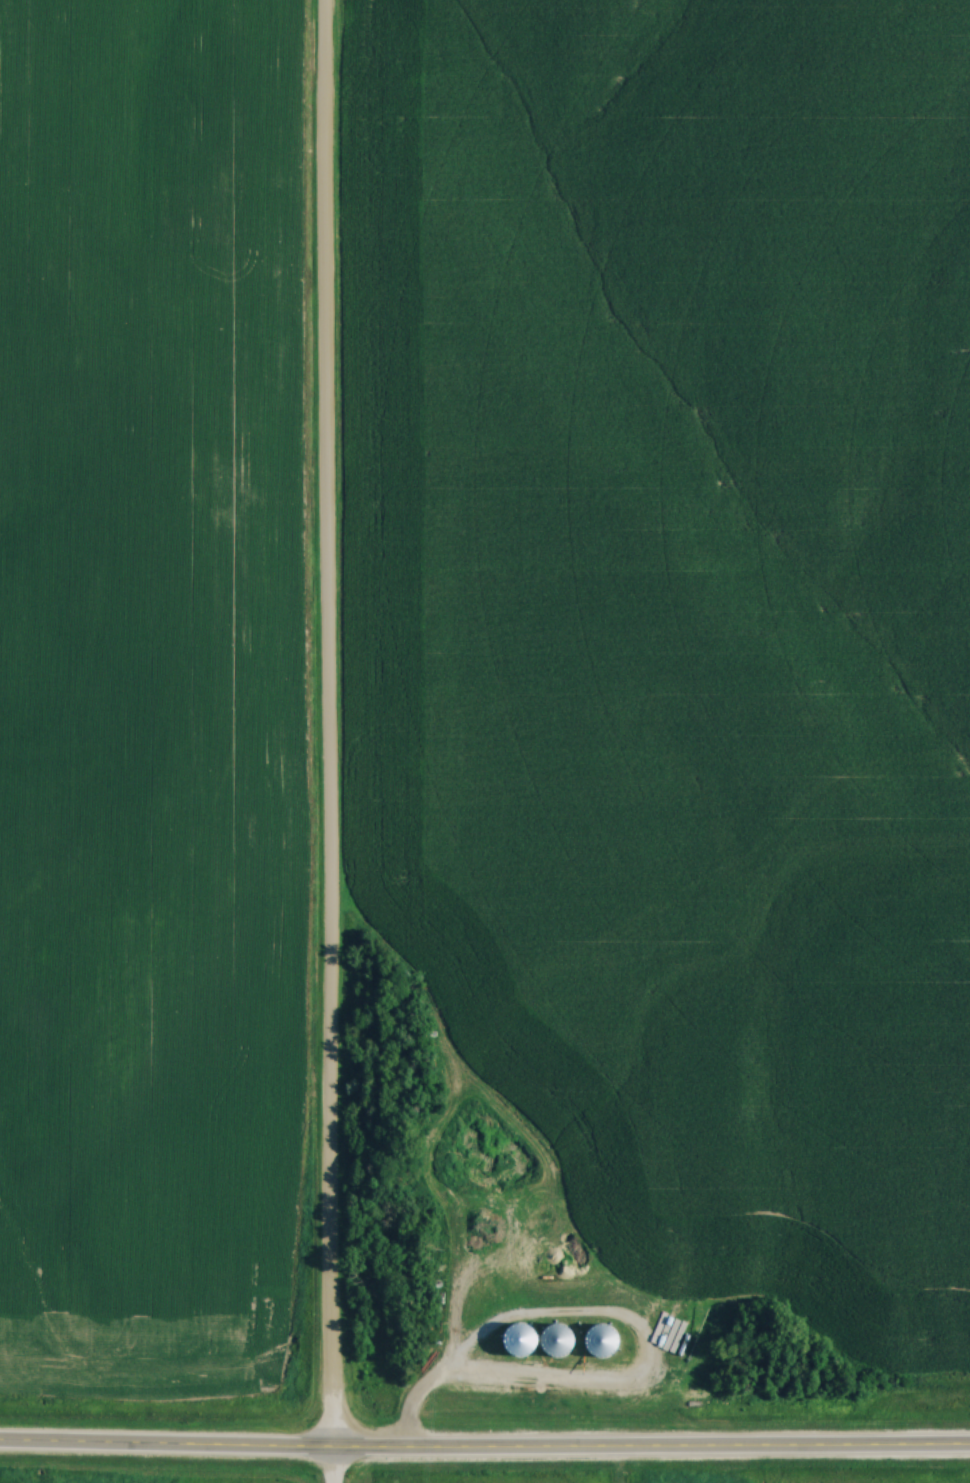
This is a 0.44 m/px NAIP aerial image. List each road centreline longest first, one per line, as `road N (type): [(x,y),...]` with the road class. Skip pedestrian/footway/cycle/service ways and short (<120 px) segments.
road 1 (residential): [(328,1482),(322,0)]
road 2 (secondary): [(0,1448),(328,1456),(969,1453)]

